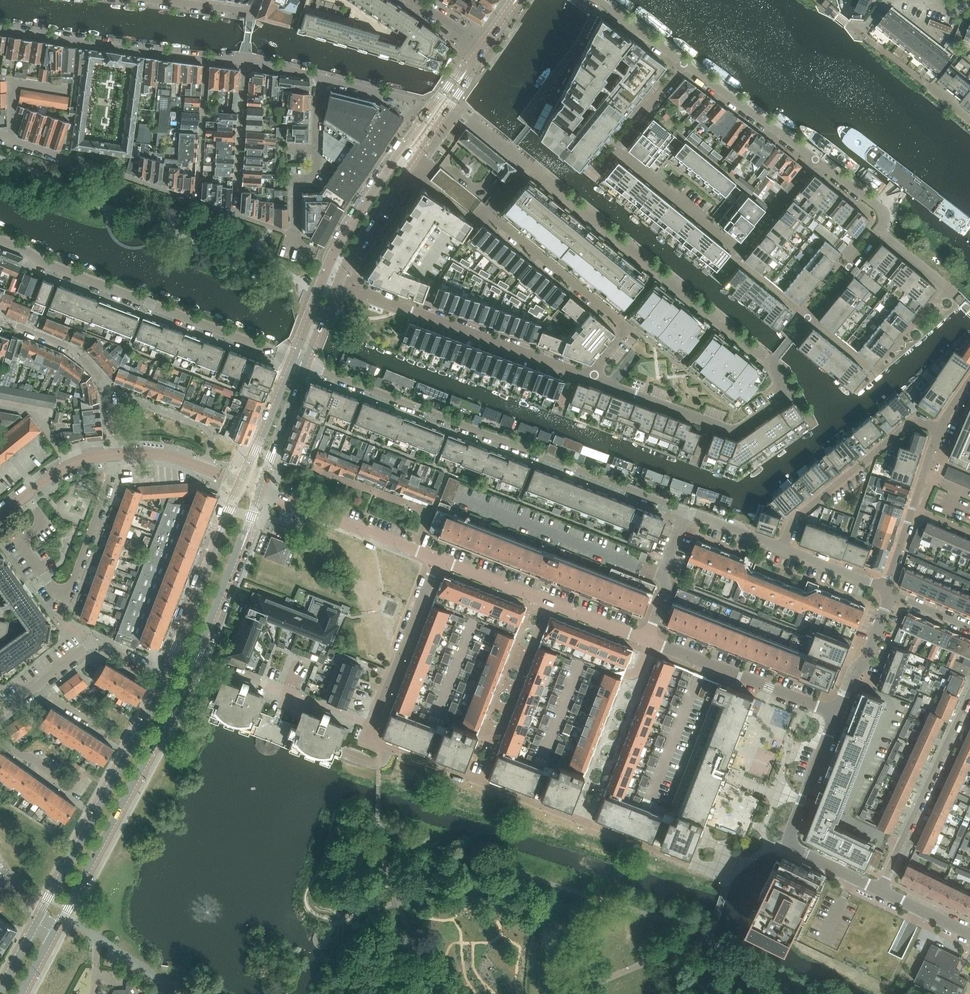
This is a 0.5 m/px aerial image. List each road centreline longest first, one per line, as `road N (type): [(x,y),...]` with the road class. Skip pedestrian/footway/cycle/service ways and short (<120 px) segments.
road 1 (tertiary): [(53,931),(176,703),(258,488)]
road 2 (residential): [(304,365),(686,513)]
road 3 (residential): [(0,241),(294,361)]
road 4 (tertiary): [(166,674),(38,923)]
road 5 (residential): [(331,278),(591,378)]
road 6 (residential): [(591,378),(630,327),(491,215),(508,192)]
road 7 (residential): [(0,27),(246,59)]
road 8 (residential): [(646,639),(438,559)]
road 9 (residential): [(939,429),(917,419),(792,522),(781,548)]
road 10 (residential): [(880,890),(969,695)]
road 11 (tertiary): [(243,483),(166,674)]
road 12 (residential): [(836,714),(646,639)]
road 13 (residential): [(114,455),(102,382),(69,346),(0,322)]
road 14 (residential): [(808,319),(873,371),(948,288)]
road 15 (residential): [(438,559),(258,488)]
road 16 (residential): [(373,727),(438,559)]
road 17 (tertiary): [(338,263),(437,113)]
road 18 (residential): [(613,145),(741,251)]
road 19 (residential): [(815,160),(681,63)]
road 20 (residential): [(235,214),(246,59)]
road 21 (residential): [(34,686),(89,643),(166,674)]
road 22 (residential): [(74,577),(59,592),(25,550),(44,521),(25,495)]
road 23 (residential): [(836,714),(791,842)]
road 24 (residential): [(243,483),(173,457),(114,455)]
road 25 (residential): [(836,714),(892,593)]
road 26 (tertiary): [(294,361),(243,483)]
road 27 (residential): [(646,639),(686,513)]
road 28 (tertiary): [(258,488),(304,365)]
road 29 (residential): [(74,577),(114,455)]
road 30 (residential): [(591,378),(709,422)]
road 31 (residential): [(318,76),(437,113)]
road 32 (residential): [(709,422),(737,429),(782,396),(777,357)]
road 33 (residential): [(886,590),(923,476)]

